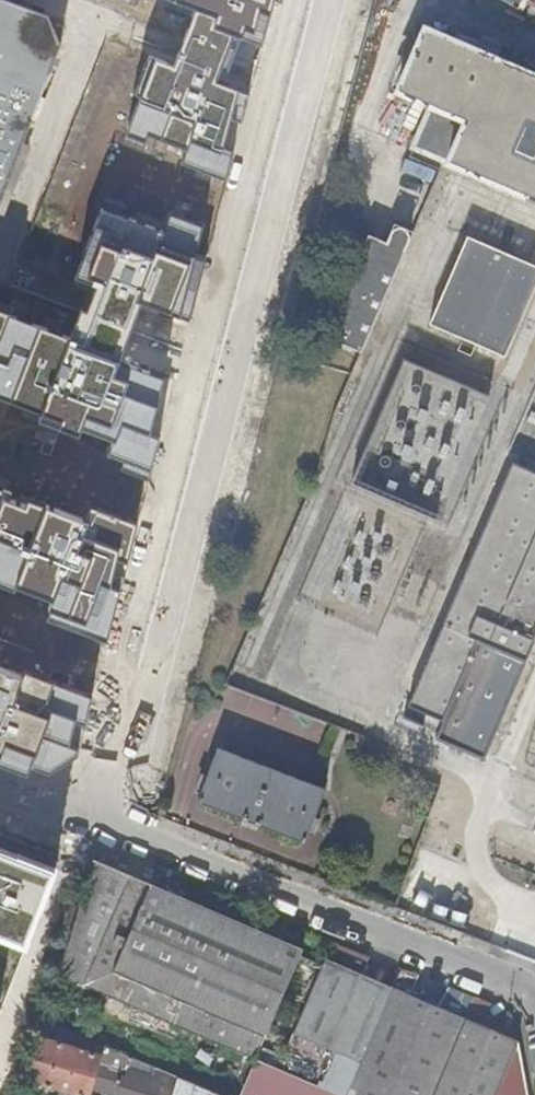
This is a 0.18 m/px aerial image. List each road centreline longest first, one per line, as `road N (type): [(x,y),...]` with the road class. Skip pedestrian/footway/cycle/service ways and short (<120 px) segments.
road 1 (residential): [(104,829),(328,0)]
road 2 (unclassified): [(104,829),(499,978)]

